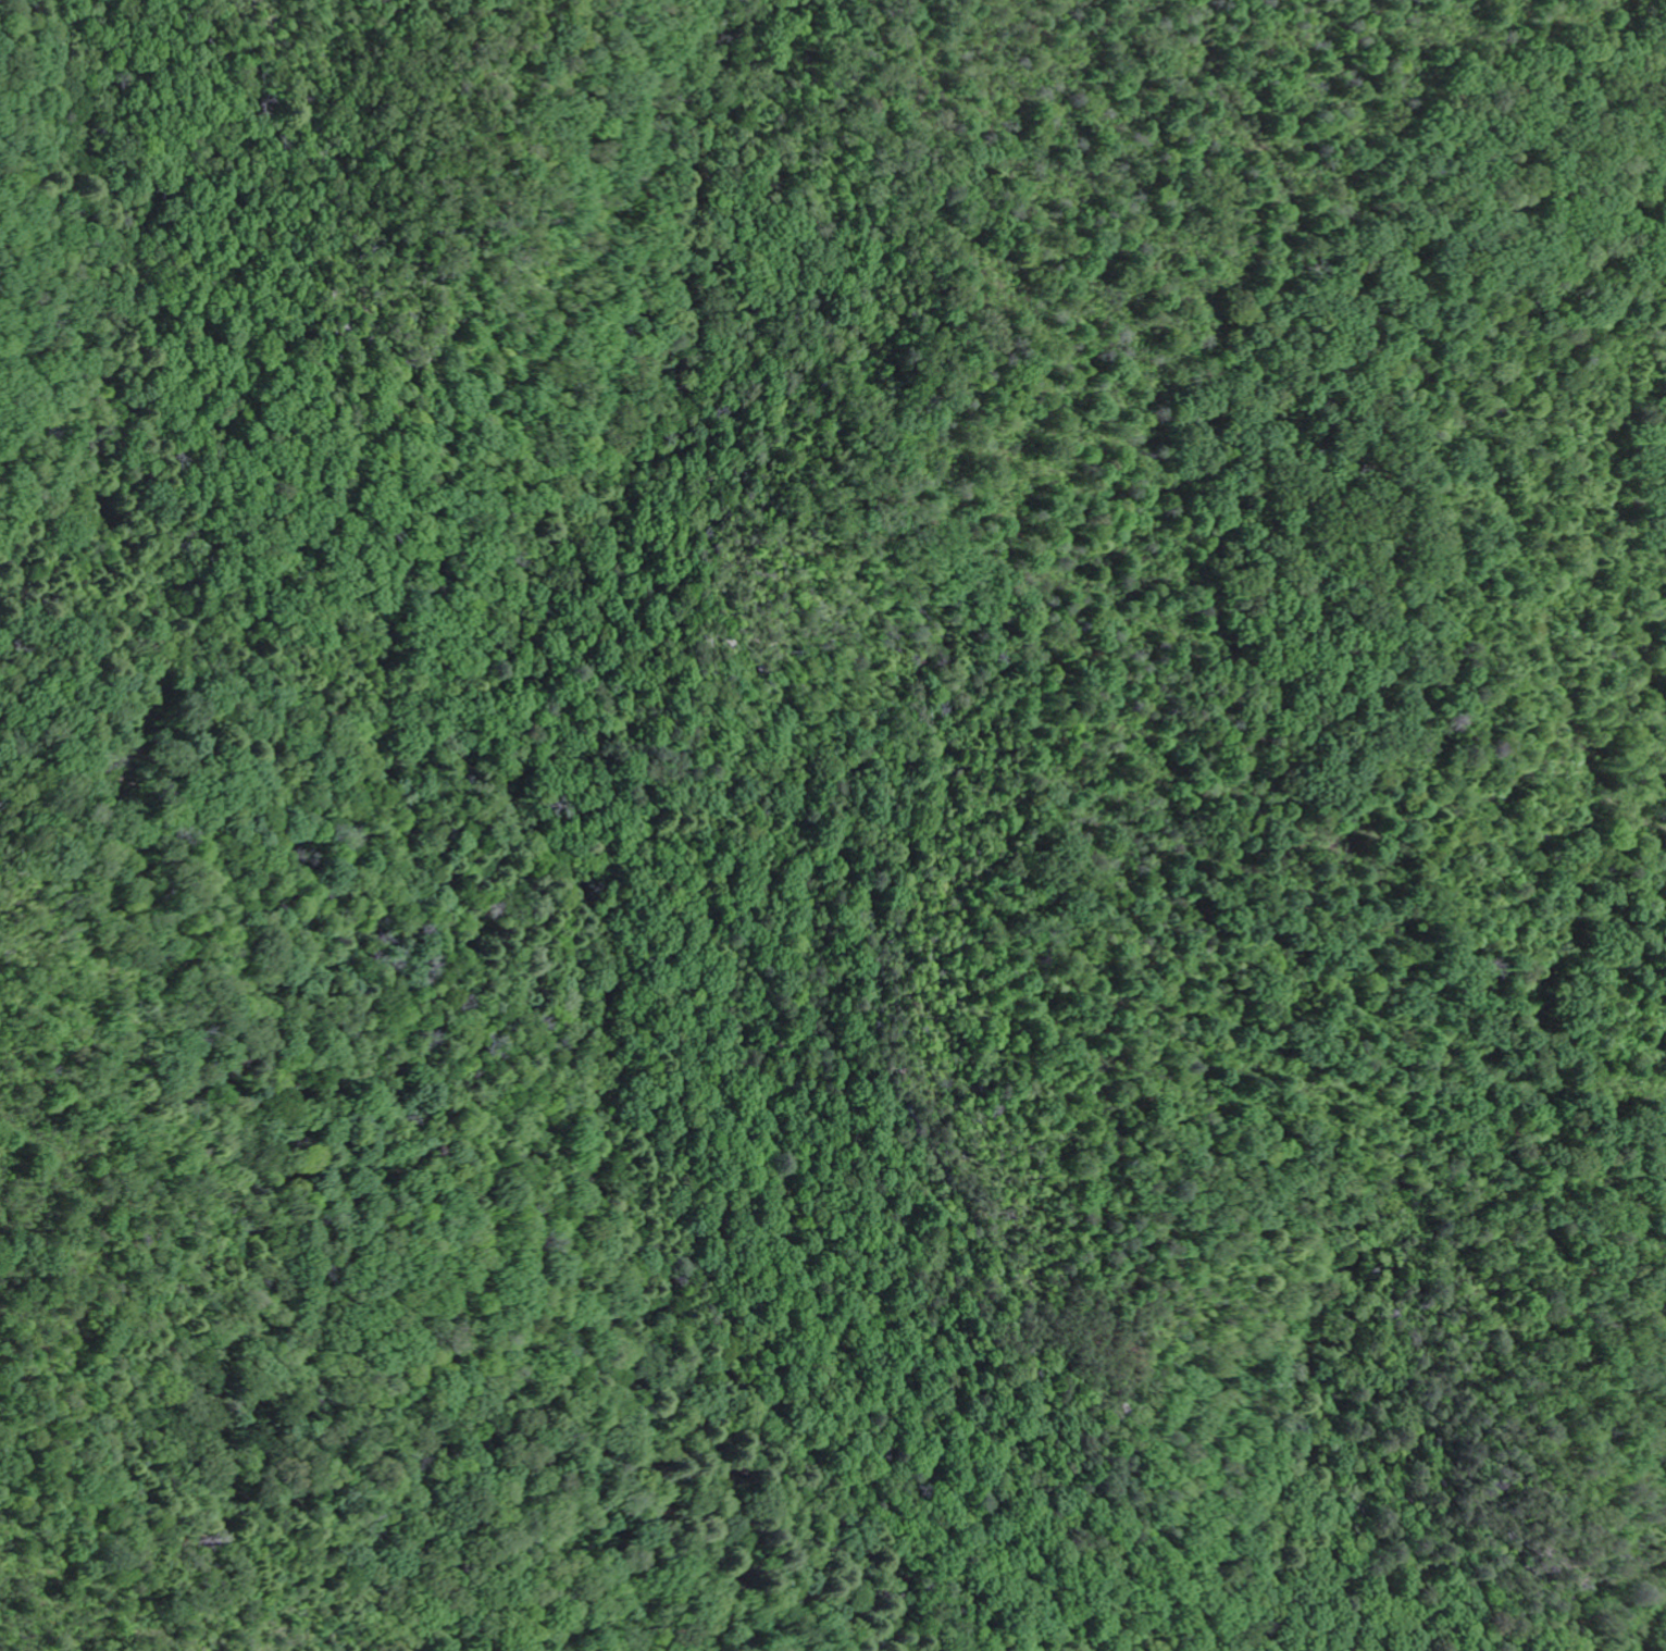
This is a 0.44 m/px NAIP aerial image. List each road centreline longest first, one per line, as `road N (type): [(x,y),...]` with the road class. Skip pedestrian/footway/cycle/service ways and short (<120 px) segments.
road 1 (residential): [(1512,629),(1355,327),(1142,0)]
road 2 (residential): [(1665,842),(1551,705),(1512,629)]

